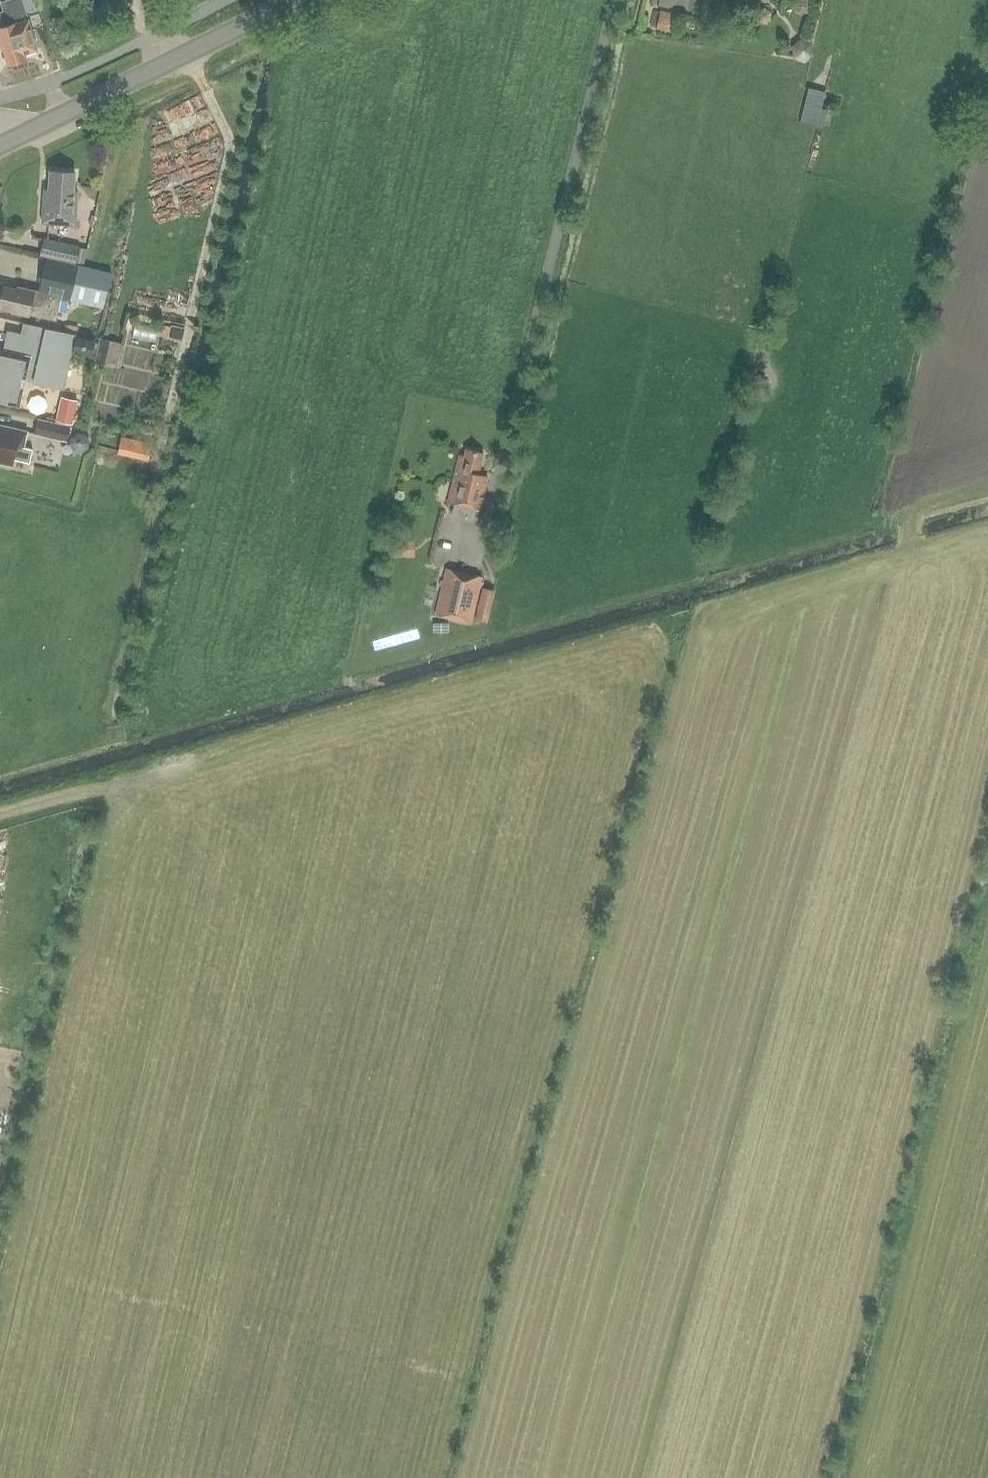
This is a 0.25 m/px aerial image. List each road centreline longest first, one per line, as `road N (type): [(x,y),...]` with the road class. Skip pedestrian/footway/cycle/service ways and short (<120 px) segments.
road 1 (tertiary): [(0,149),(301,0)]

